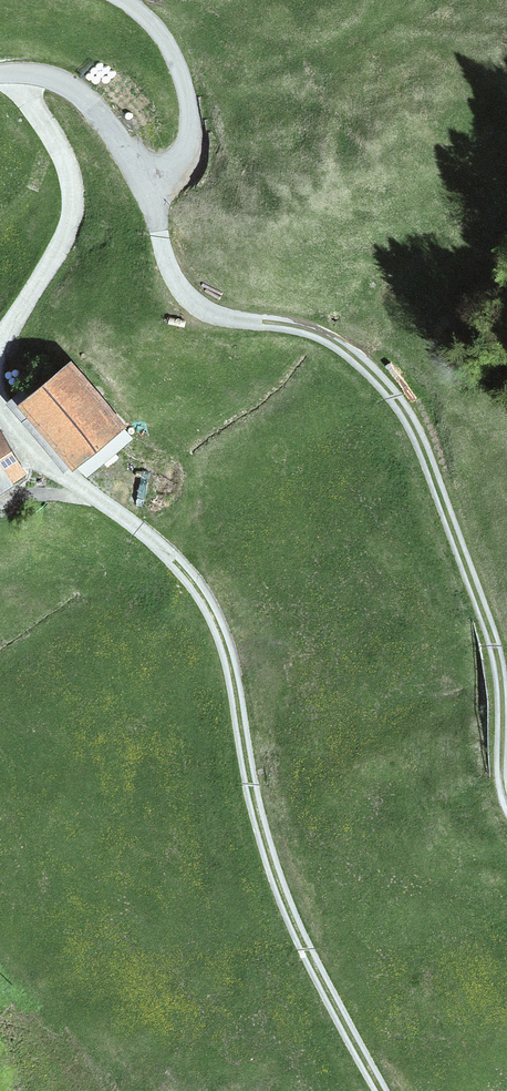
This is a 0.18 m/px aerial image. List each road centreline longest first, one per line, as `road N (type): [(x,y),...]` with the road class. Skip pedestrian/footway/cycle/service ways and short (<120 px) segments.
road 1 (residential): [(0,75),(60,80),(100,115),(146,187),(185,297),(222,315),(330,338),(406,412),(497,659),(506,801)]
road 2 (track): [(382,1090),(280,893),(216,617),(171,556),(46,467),(0,407)]
road 3 (track): [(0,342),(74,213),(64,154),(16,74)]
road 4 (track): [(123,0),(171,52),(190,124),(186,144),(146,187)]

